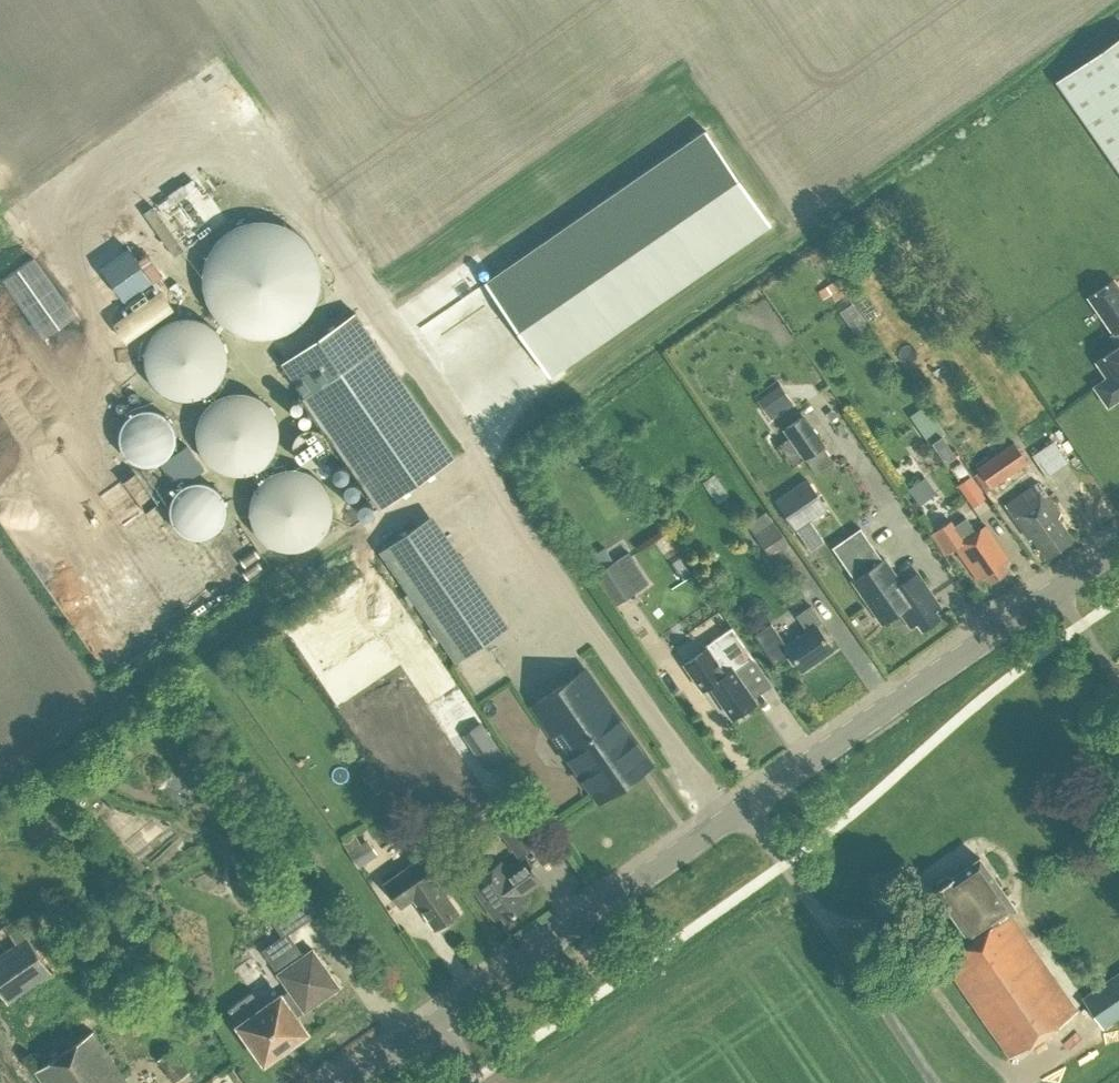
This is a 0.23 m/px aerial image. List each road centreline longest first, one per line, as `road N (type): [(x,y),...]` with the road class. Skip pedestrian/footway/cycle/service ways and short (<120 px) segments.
road 1 (tertiary): [(338,1082),(1118,544)]

